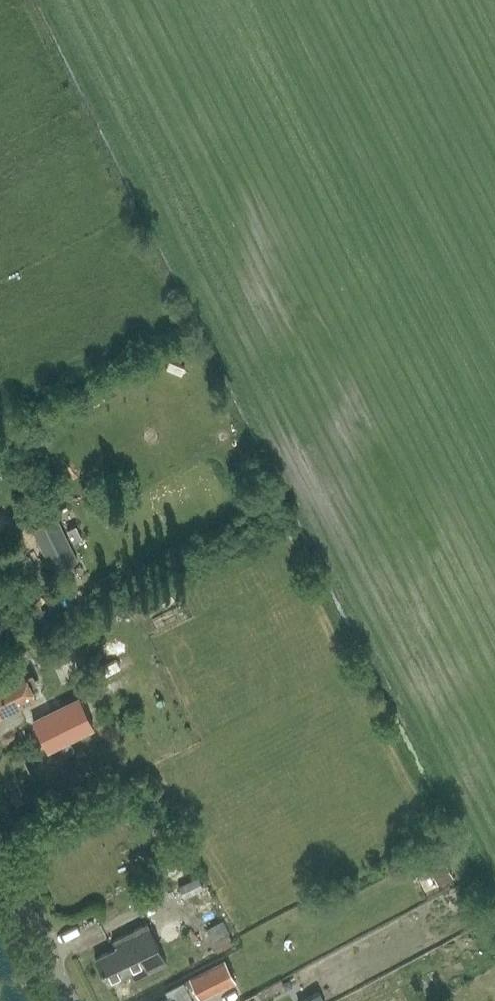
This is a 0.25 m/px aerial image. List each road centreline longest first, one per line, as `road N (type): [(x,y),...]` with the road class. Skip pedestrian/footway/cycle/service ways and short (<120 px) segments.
road 1 (tertiary): [(61,1000),(0,878)]

